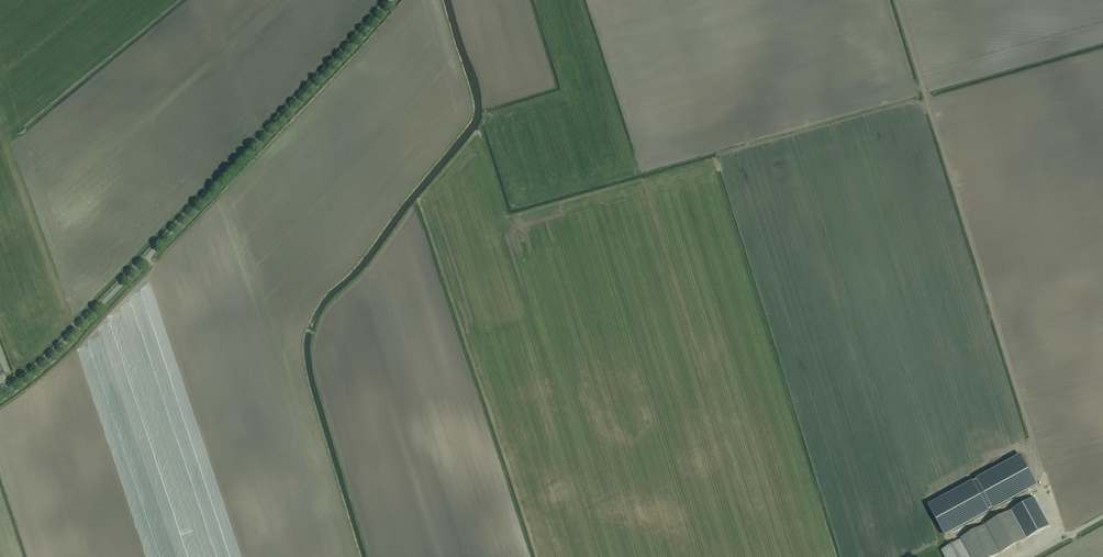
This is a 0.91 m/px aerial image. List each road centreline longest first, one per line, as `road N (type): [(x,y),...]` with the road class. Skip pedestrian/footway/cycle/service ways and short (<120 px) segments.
road 1 (unclassified): [(1062,538),(899,0)]
road 2 (unclassified): [(0,395),(92,315),(391,0)]

